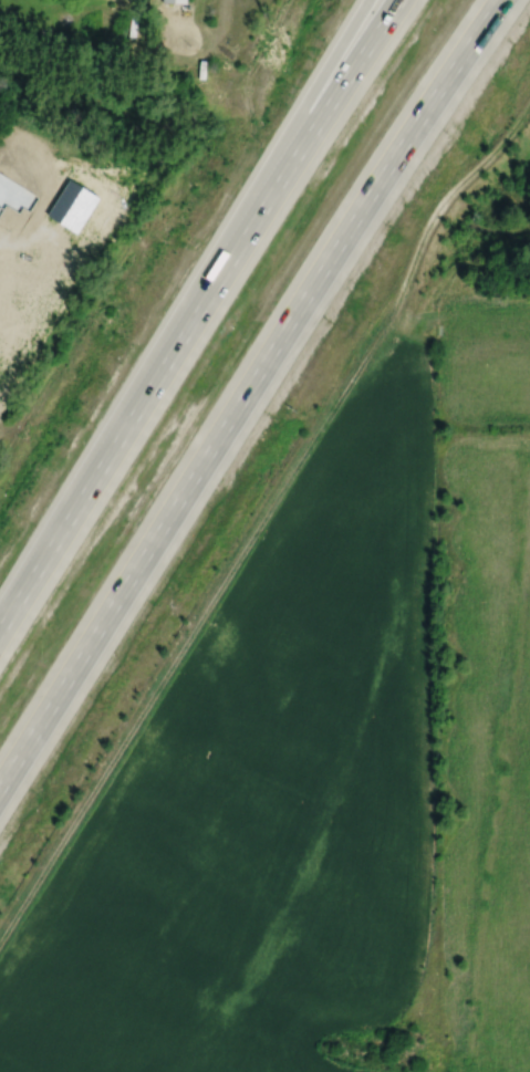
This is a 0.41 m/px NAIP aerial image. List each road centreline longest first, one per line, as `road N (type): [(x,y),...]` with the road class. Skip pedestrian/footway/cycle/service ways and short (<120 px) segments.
road 1 (motorway): [(0,787),(366,195),(497,0)]
road 2 (motorway): [(396,0),(0,627)]
road 3 (track): [(0,957),(384,332)]
road 4 (motorway): [(370,0),(92,477)]

